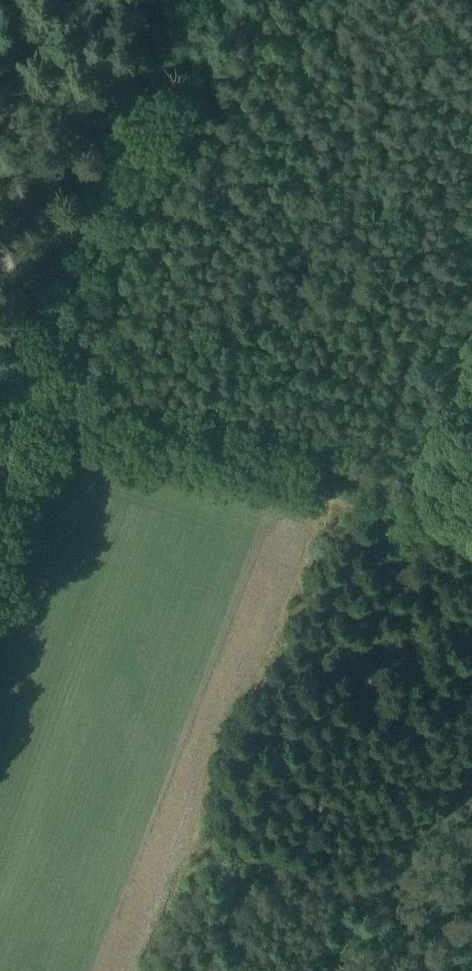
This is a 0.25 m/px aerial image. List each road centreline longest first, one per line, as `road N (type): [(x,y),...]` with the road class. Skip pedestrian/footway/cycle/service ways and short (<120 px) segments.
road 1 (track): [(158,0),(121,67),(0,400)]

